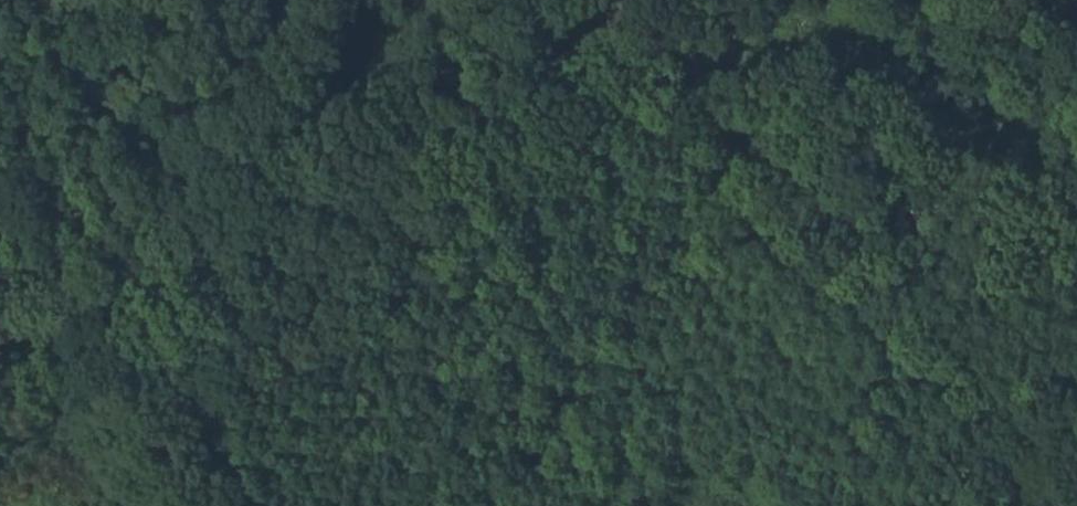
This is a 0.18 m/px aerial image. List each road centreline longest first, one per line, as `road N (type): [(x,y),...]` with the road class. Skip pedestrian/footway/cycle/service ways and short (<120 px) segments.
road 1 (track): [(510,0),(572,65),(0,350)]

